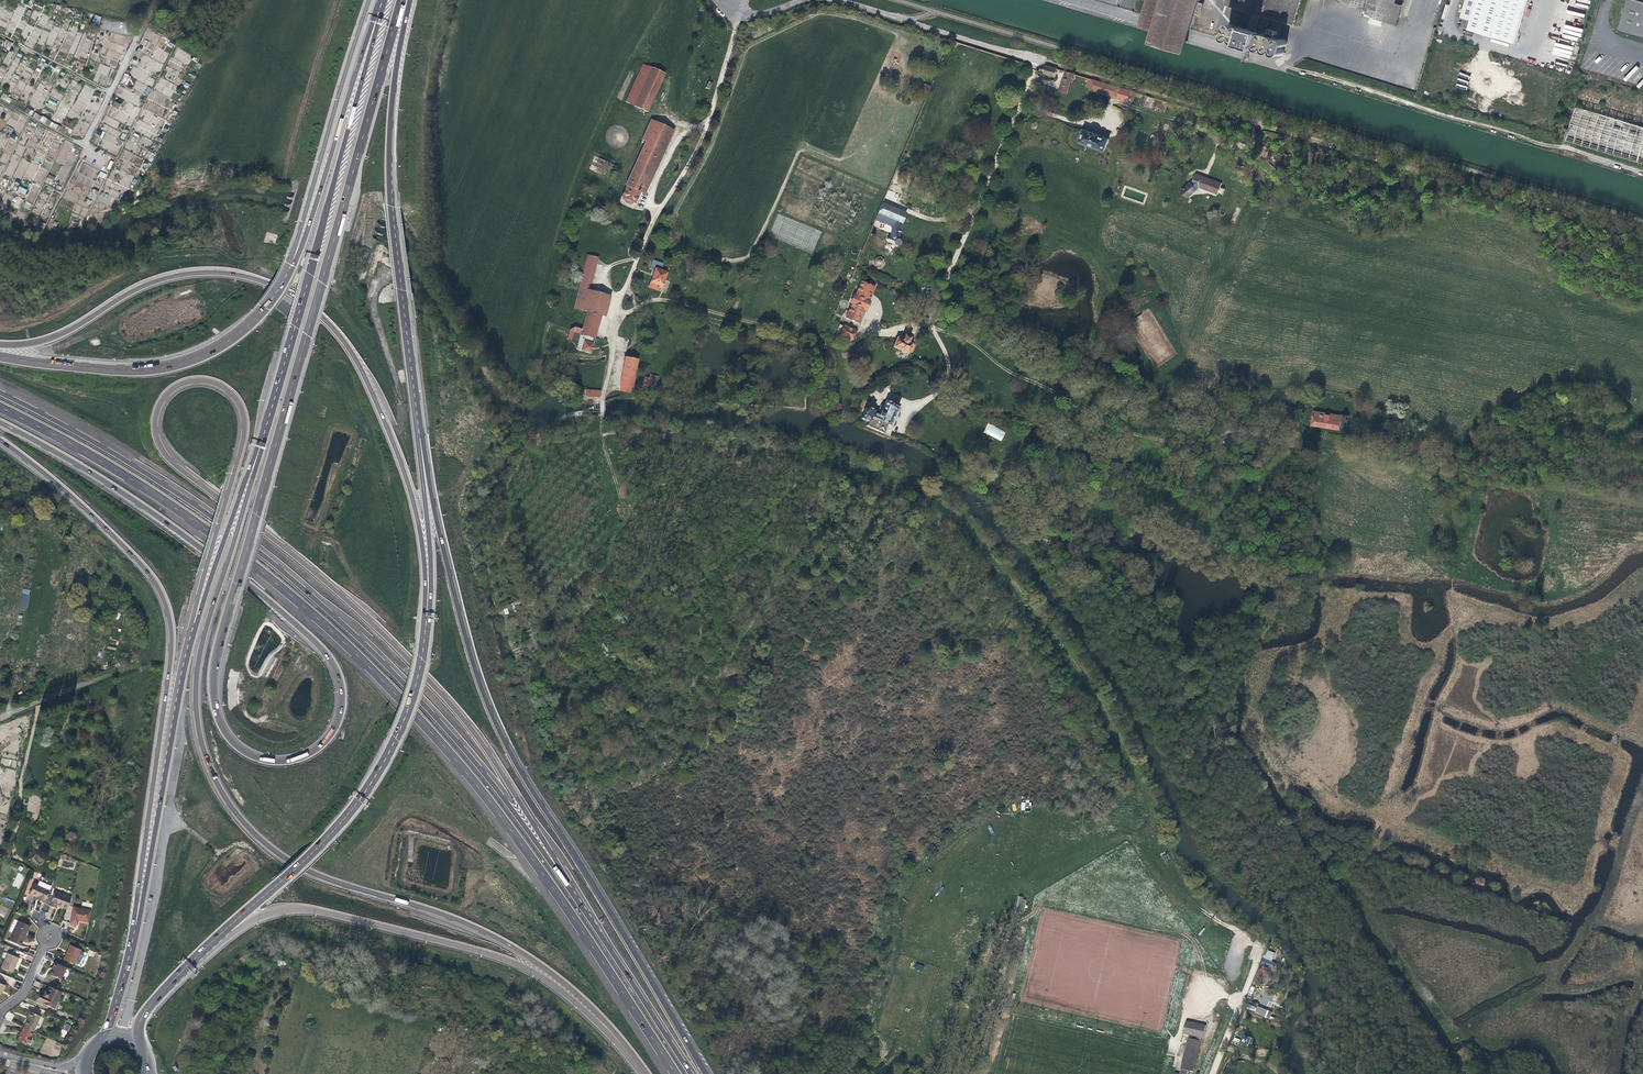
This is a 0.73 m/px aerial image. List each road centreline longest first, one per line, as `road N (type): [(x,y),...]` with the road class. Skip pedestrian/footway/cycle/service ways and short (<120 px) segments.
road 1 (motorway): [(567,881),(449,702),(347,600),(279,543),(240,514),(191,477),(179,468),(165,454),(155,425),(160,402),(181,384),(201,380),(232,395),(244,429),(240,449),(228,491),(207,563),(185,657)]
road 2 (motorway): [(0,407),(171,505),(366,664),(497,812),(674,1073)]
road 3 (motorway): [(261,445),(196,680),(200,738),(221,791),(250,830),(292,863),(500,941),(569,987),(602,1023)]
road 4 (motorway): [(567,881),(422,702),(295,581),(159,481),(0,392)]
road 5 (trunk): [(214,696),(220,645),(404,0)]
road 6 (motorway): [(706,1073),(496,723),(463,629),(420,437)]
road 7 (motorway): [(425,636),(419,525),(390,434),(344,341),(294,296),(233,274),(175,275),(53,338),(0,345)]
road 8 (motorway): [(0,423),(104,481),(249,586),(326,655),(342,700),(322,744),(276,761),(230,739),(214,696)]
road 9 (motorway): [(0,440),(103,526),(165,602),(170,661),(146,863)]
road 10 (trunk): [(380,9),(261,445)]
road 11 (trunk): [(420,437),(389,168),(408,0)]
road 12 (motorway): [(215,940),(266,912),(308,909),(516,964),(602,1023)]
road 13 (track): [(933,327),(1117,429),(1165,440),(1255,432),(1287,441)]
road 14 (trunk): [(215,940),(364,792),(405,713),(425,636)]
road 15 (motorway): [(291,264),(252,321),(181,363),(130,370),(0,356)]
road 16 (motorway): [(370,0),(291,264)]
road 17 (track): [(615,324),(662,299),(836,346),(872,330)]
road 18 (motorway): [(380,9),(291,264)]
road 19 (residential): [(836,0),(1066,68)]
road 20 (motorway): [(691,1073),(567,881)]
road 21 (trunk): [(261,445),(185,657)]
road 22 (trunk): [(185,657),(146,863)]
road 23 (track): [(607,387),(601,427),(499,531),(480,539)]
road 24 (trunk): [(425,636),(431,579),(420,437)]
road 25 (track): [(44,230),(83,147),(0,101)]
road 26 (trunk): [(146,863),(108,1029)]
road 27 (trunk): [(138,1046),(145,1012),(215,940)]
road 28 (track): [(0,36),(110,92)]

